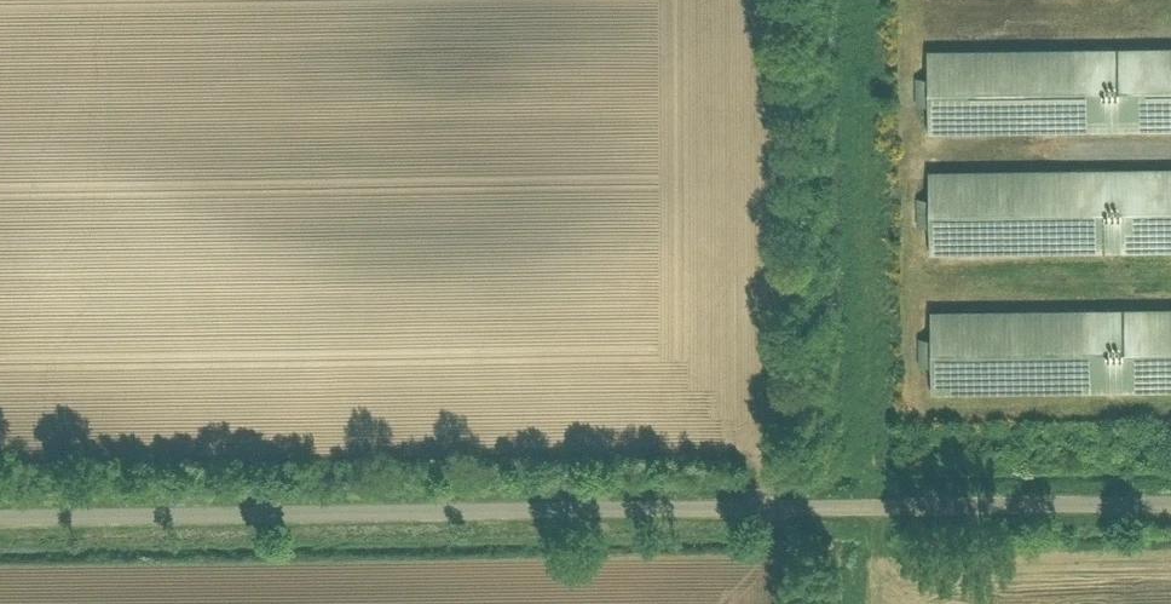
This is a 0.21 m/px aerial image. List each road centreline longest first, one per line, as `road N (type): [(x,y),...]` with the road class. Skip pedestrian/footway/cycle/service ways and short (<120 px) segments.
road 1 (unclassified): [(0,523),(1170,509)]

